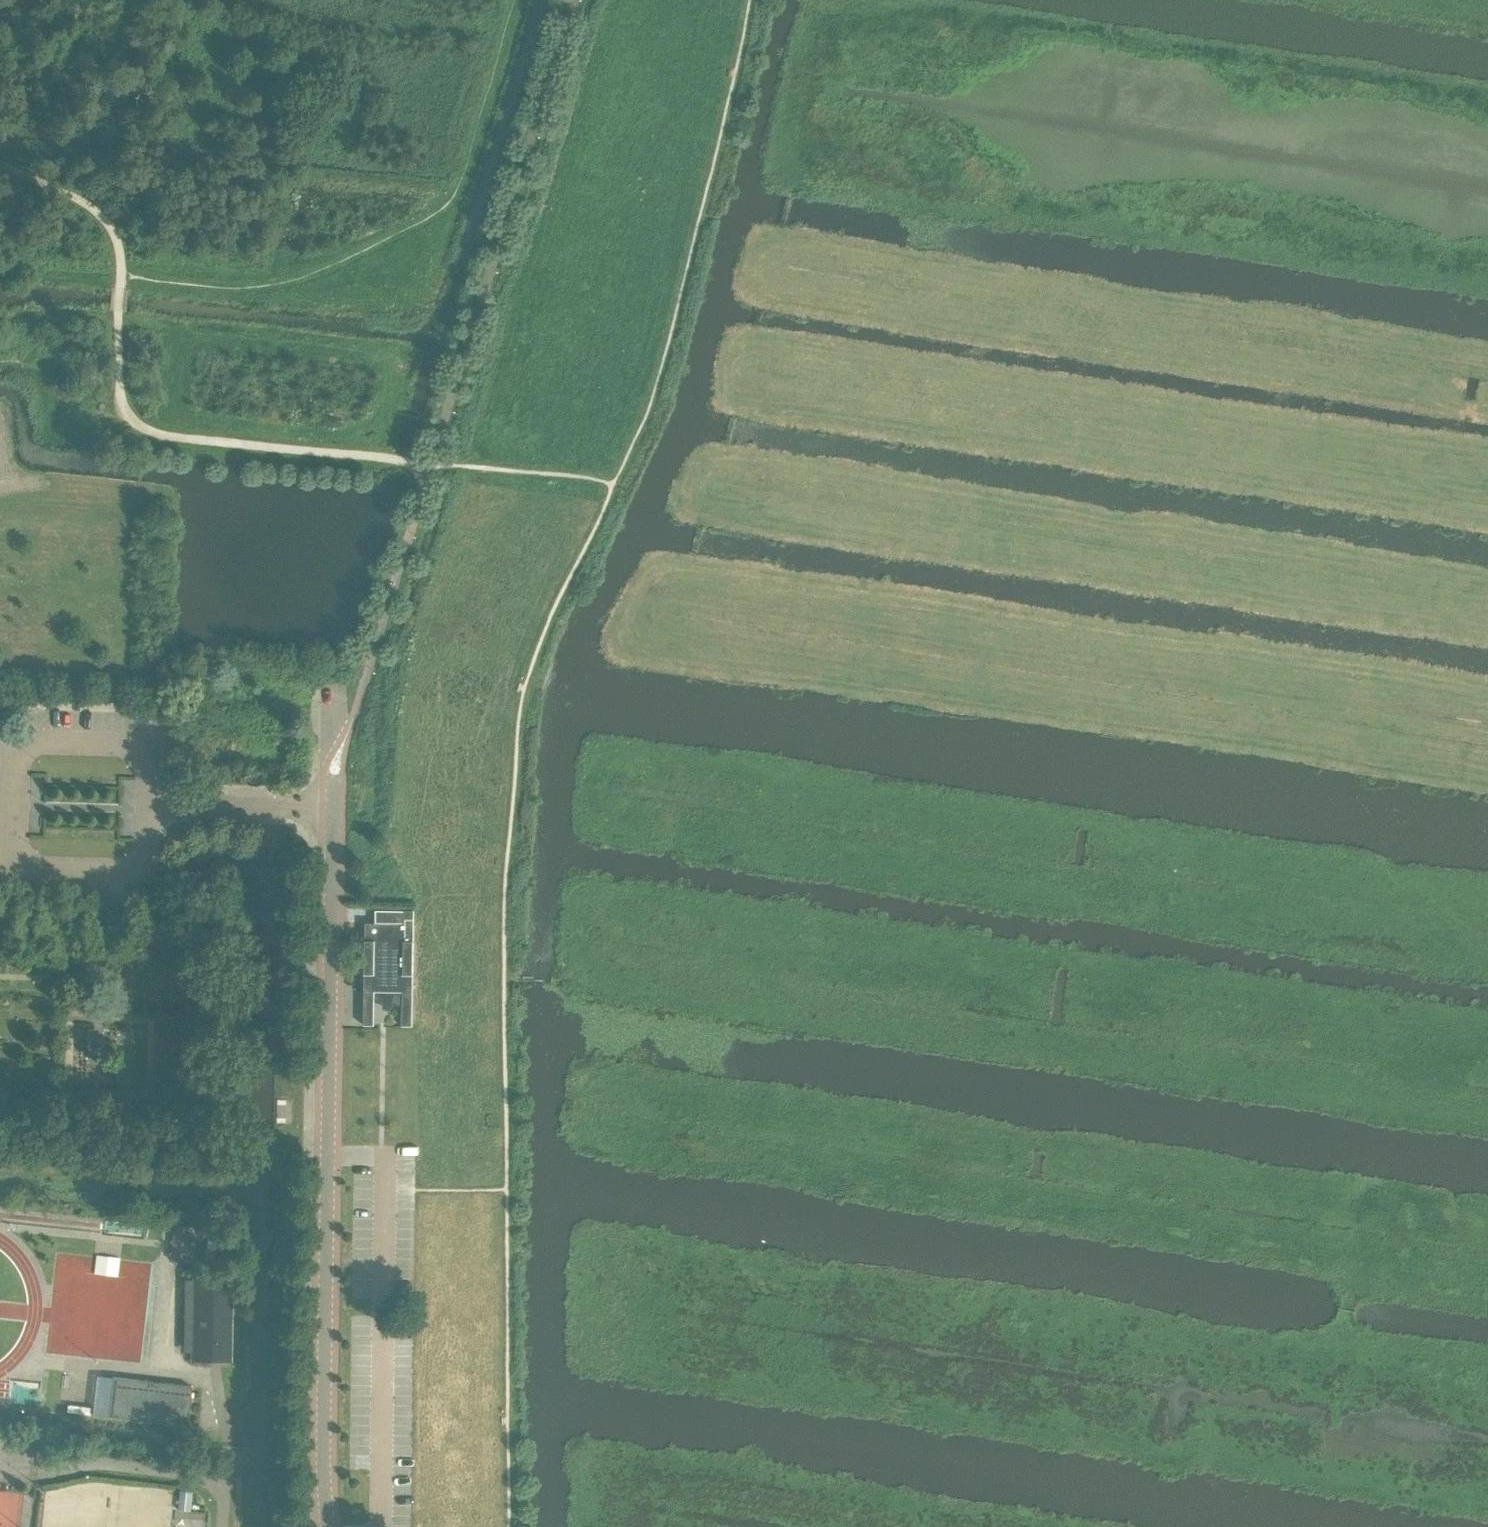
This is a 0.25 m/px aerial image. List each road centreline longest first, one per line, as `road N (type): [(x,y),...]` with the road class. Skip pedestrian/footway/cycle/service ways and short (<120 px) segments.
road 1 (unclassified): [(327,1526),(340,749)]

